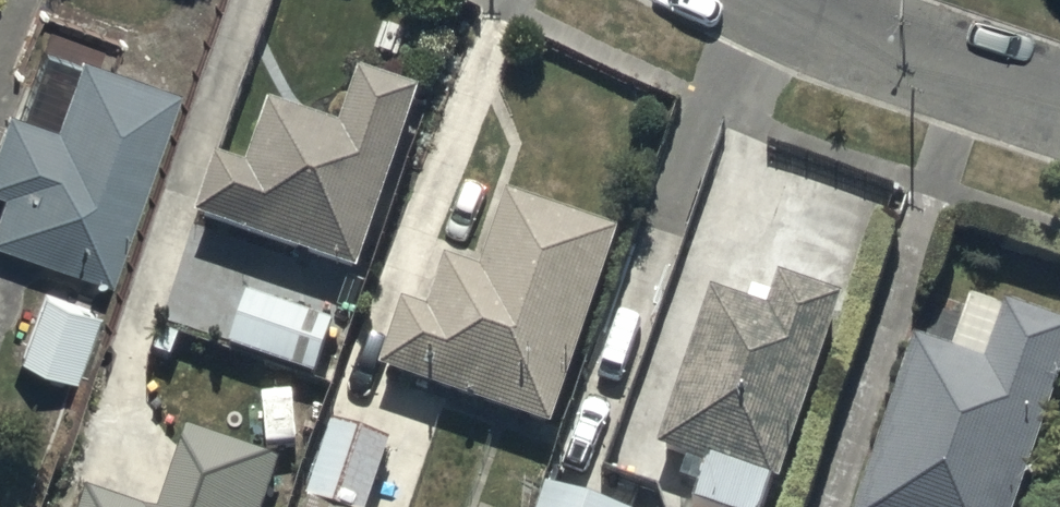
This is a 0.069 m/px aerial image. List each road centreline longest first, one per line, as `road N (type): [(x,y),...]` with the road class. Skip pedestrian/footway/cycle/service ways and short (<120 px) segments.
road 1 (residential): [(778,0),(1059,105)]

